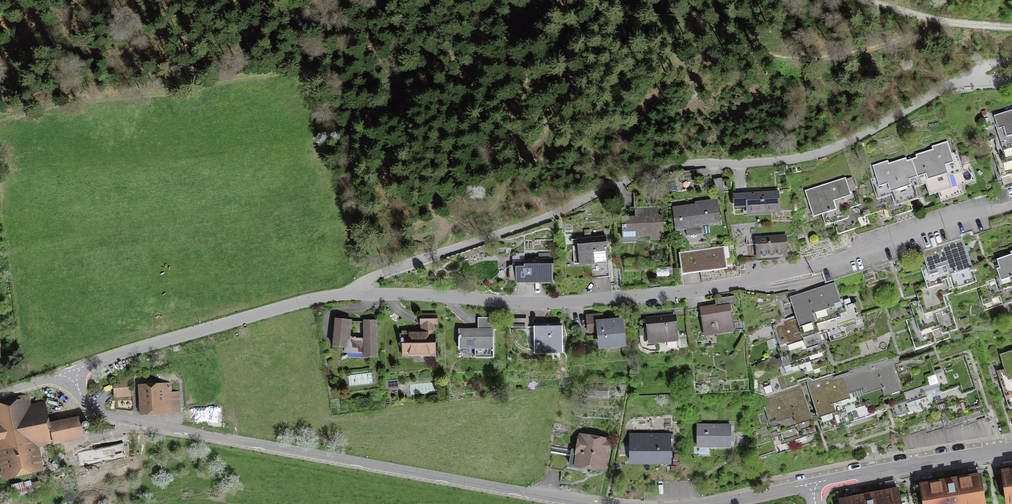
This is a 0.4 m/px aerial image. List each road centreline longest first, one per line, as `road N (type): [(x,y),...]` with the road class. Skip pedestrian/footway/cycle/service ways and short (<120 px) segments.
road 1 (residential): [(351,294),(380,273),(520,227),(630,178),(786,159),(953,88),(1011,83)]
road 2 (residential): [(351,294),(529,301),(687,293),(808,271),(1011,208)]
road 3 (residential): [(563,503),(137,426),(96,414),(77,396),(68,371)]
road 4 (residential): [(351,294),(68,371)]
road 5 (residential): [(1011,452),(798,487)]
road 6 (track): [(1011,26),(938,20),(868,0)]

